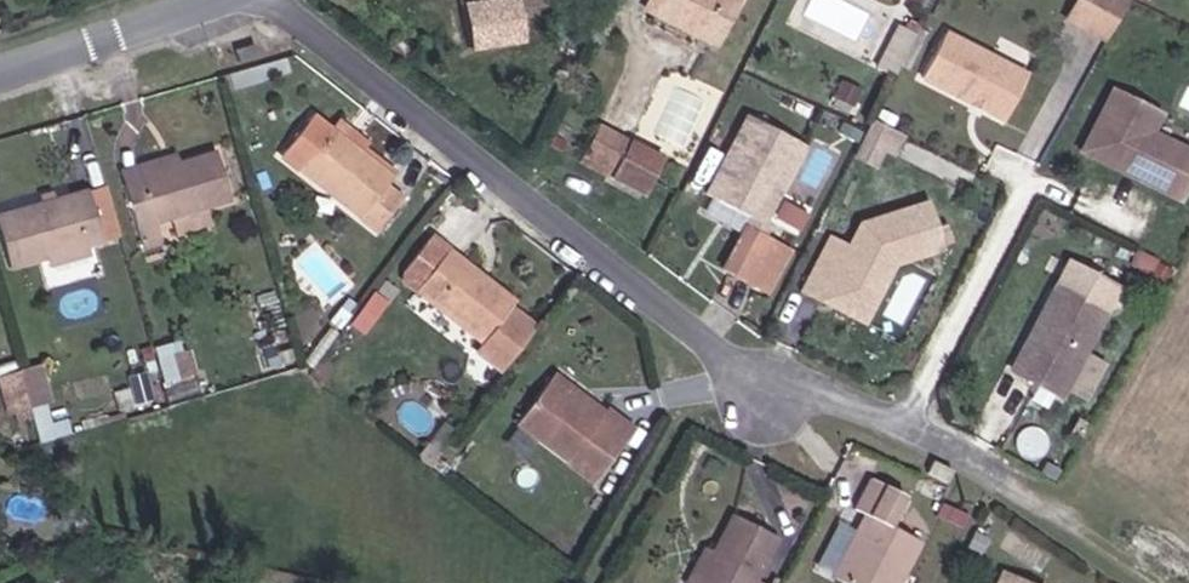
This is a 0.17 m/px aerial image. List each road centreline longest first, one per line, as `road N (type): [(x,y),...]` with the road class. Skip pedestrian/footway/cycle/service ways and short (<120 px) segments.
road 1 (residential): [(264,0),(308,25),(778,397)]
road 2 (track): [(778,397),(837,393),(1154,582)]
road 3 (unclassified): [(220,0),(0,74)]

